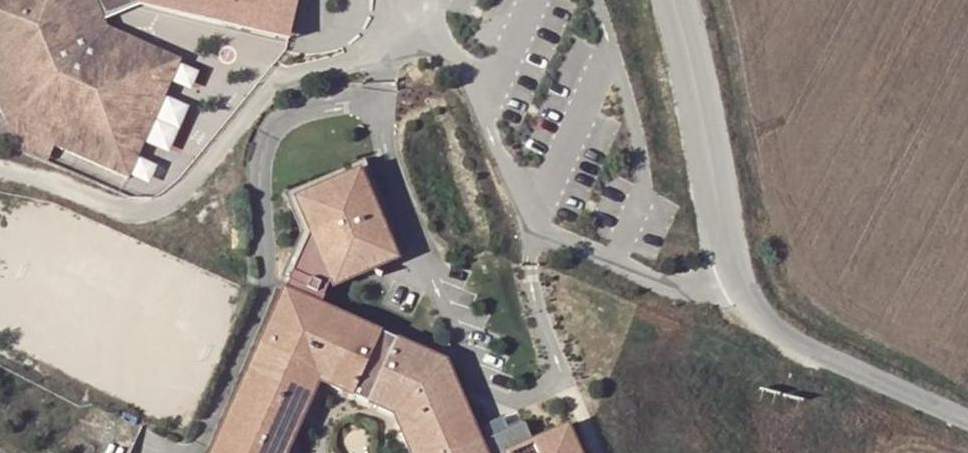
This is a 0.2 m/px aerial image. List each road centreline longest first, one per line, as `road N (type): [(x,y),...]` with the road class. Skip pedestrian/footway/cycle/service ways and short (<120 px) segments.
road 1 (unclassified): [(669,0),(729,257),(742,283)]
road 2 (unclassified): [(742,283),(788,341),(967,422)]
road 3 (residential): [(615,48),(648,184),(614,267)]
road 4 (residential): [(533,230),(615,48)]
road 5 (residential): [(614,267),(707,292),(742,283)]
road 6 (residential): [(536,0),(483,118)]
road 7 (track): [(0,170),(120,212)]
road 8 (residential): [(483,118),(533,230)]

